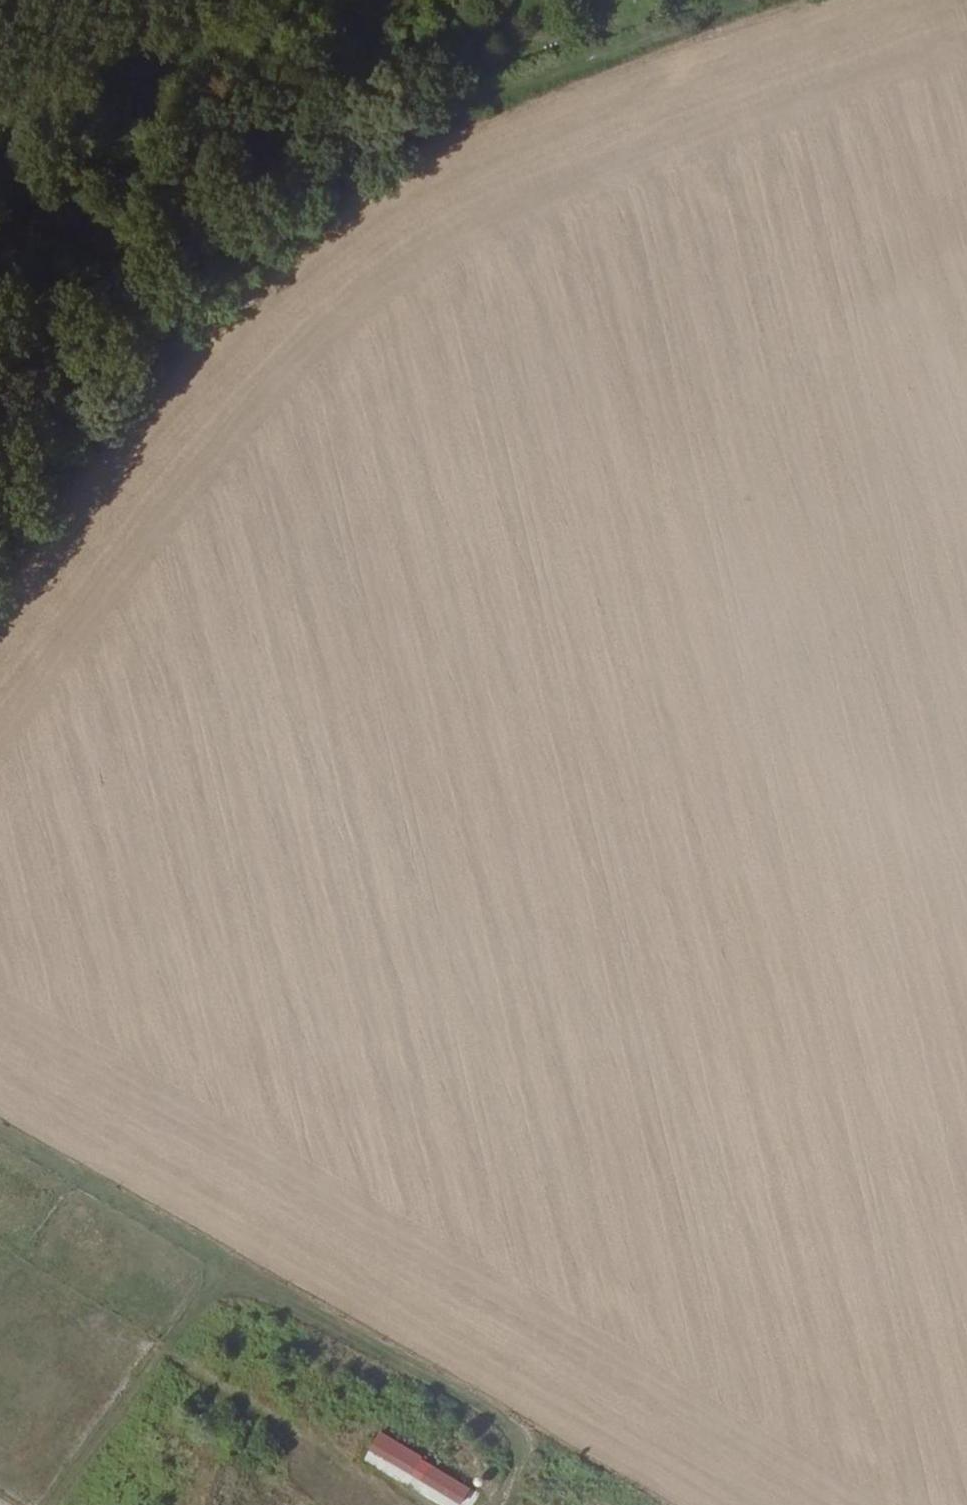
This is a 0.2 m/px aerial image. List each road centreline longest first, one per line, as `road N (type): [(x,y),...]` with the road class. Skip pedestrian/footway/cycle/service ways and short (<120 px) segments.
road 1 (track): [(734,0),(382,141),(278,221),(147,341),(0,535)]
road 2 (track): [(497,1504),(520,1440),(493,1413),(0,1136)]
road 3 (track): [(54,1504),(225,1264)]

